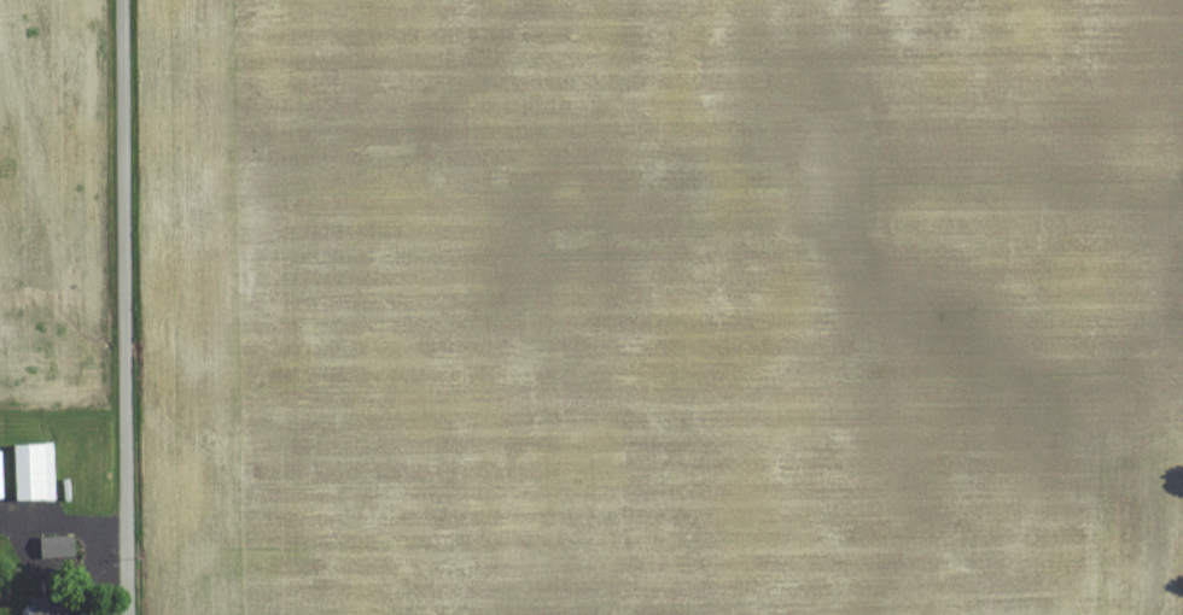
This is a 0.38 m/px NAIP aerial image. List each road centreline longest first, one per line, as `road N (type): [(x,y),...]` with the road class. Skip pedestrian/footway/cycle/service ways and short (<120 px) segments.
road 1 (residential): [(127,614),(121,0)]

